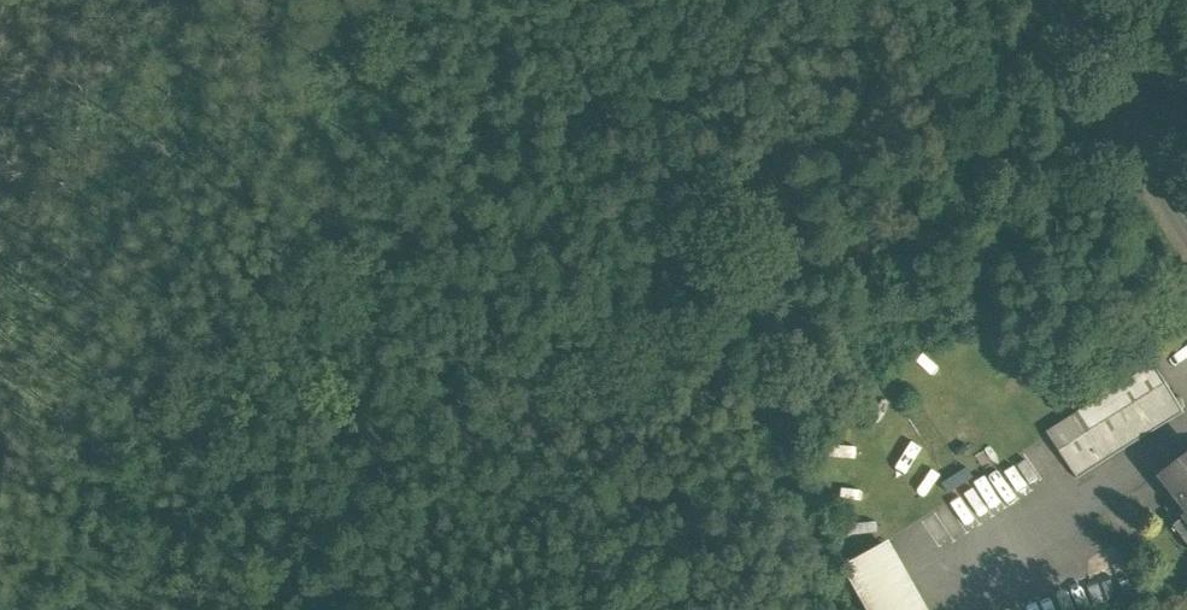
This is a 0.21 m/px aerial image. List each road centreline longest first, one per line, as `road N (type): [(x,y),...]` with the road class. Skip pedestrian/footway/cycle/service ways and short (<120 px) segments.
road 1 (tertiary): [(1059,0),(1114,110),(1186,226)]

